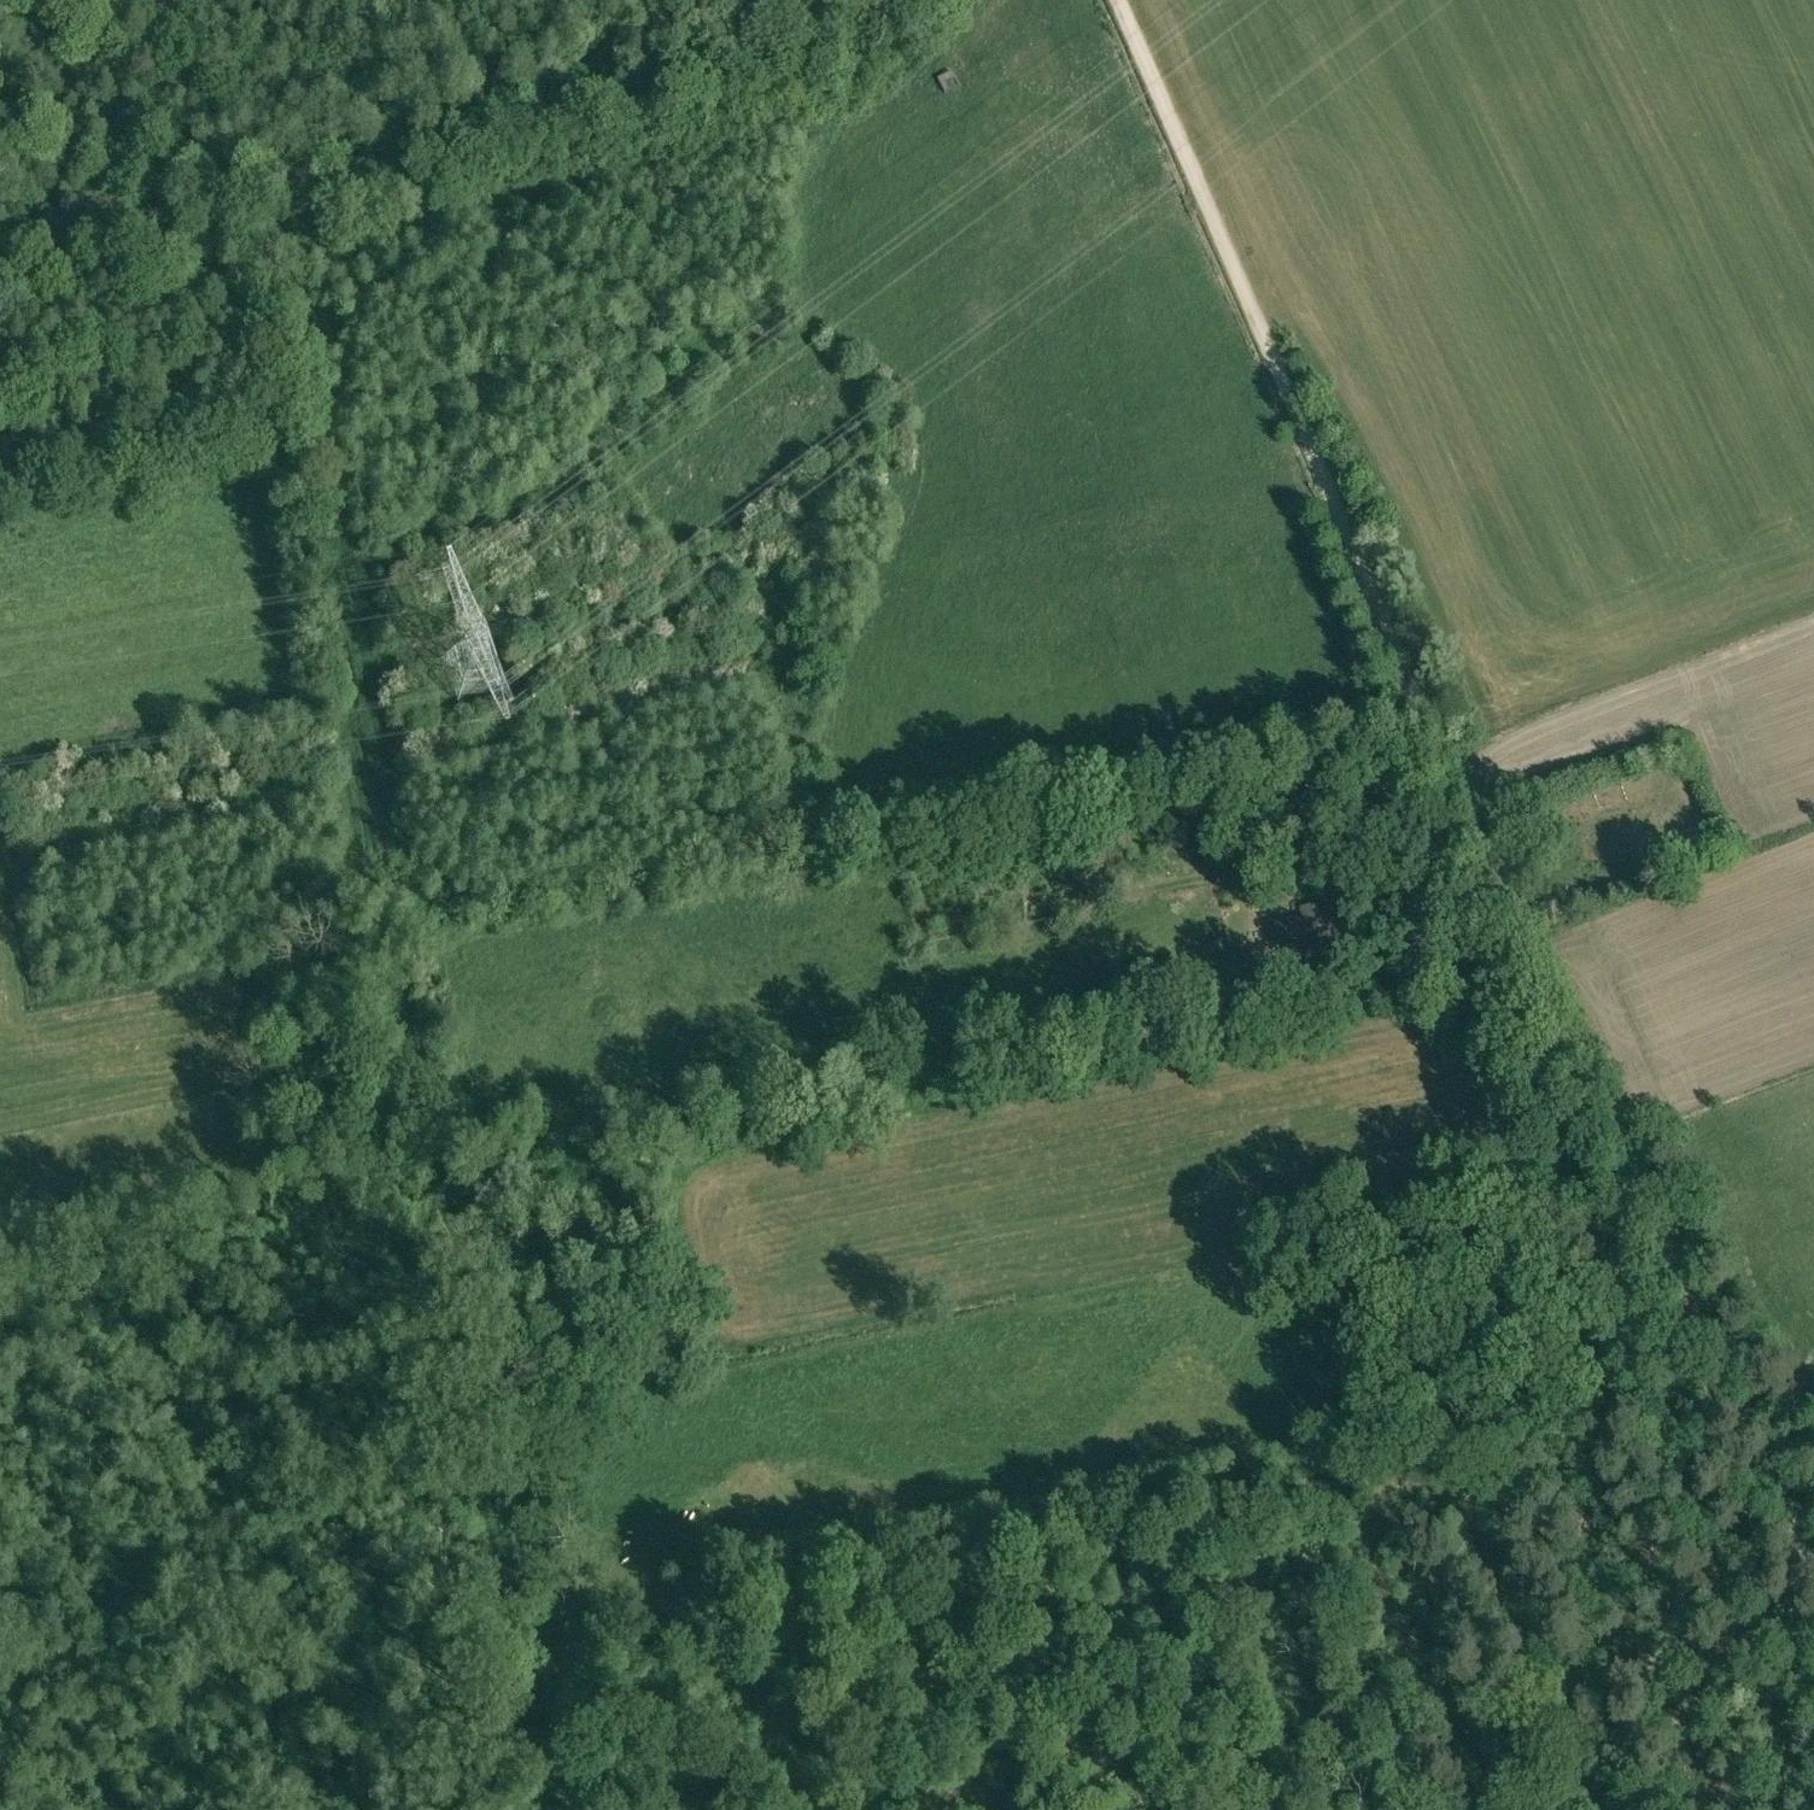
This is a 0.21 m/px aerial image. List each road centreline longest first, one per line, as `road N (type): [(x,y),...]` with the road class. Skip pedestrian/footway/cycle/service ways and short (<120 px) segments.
road 1 (track): [(1813,1567),(1120,0)]
road 2 (track): [(1813,1623),(846,1809)]
road 3 (track): [(1685,1276),(1387,1331)]

